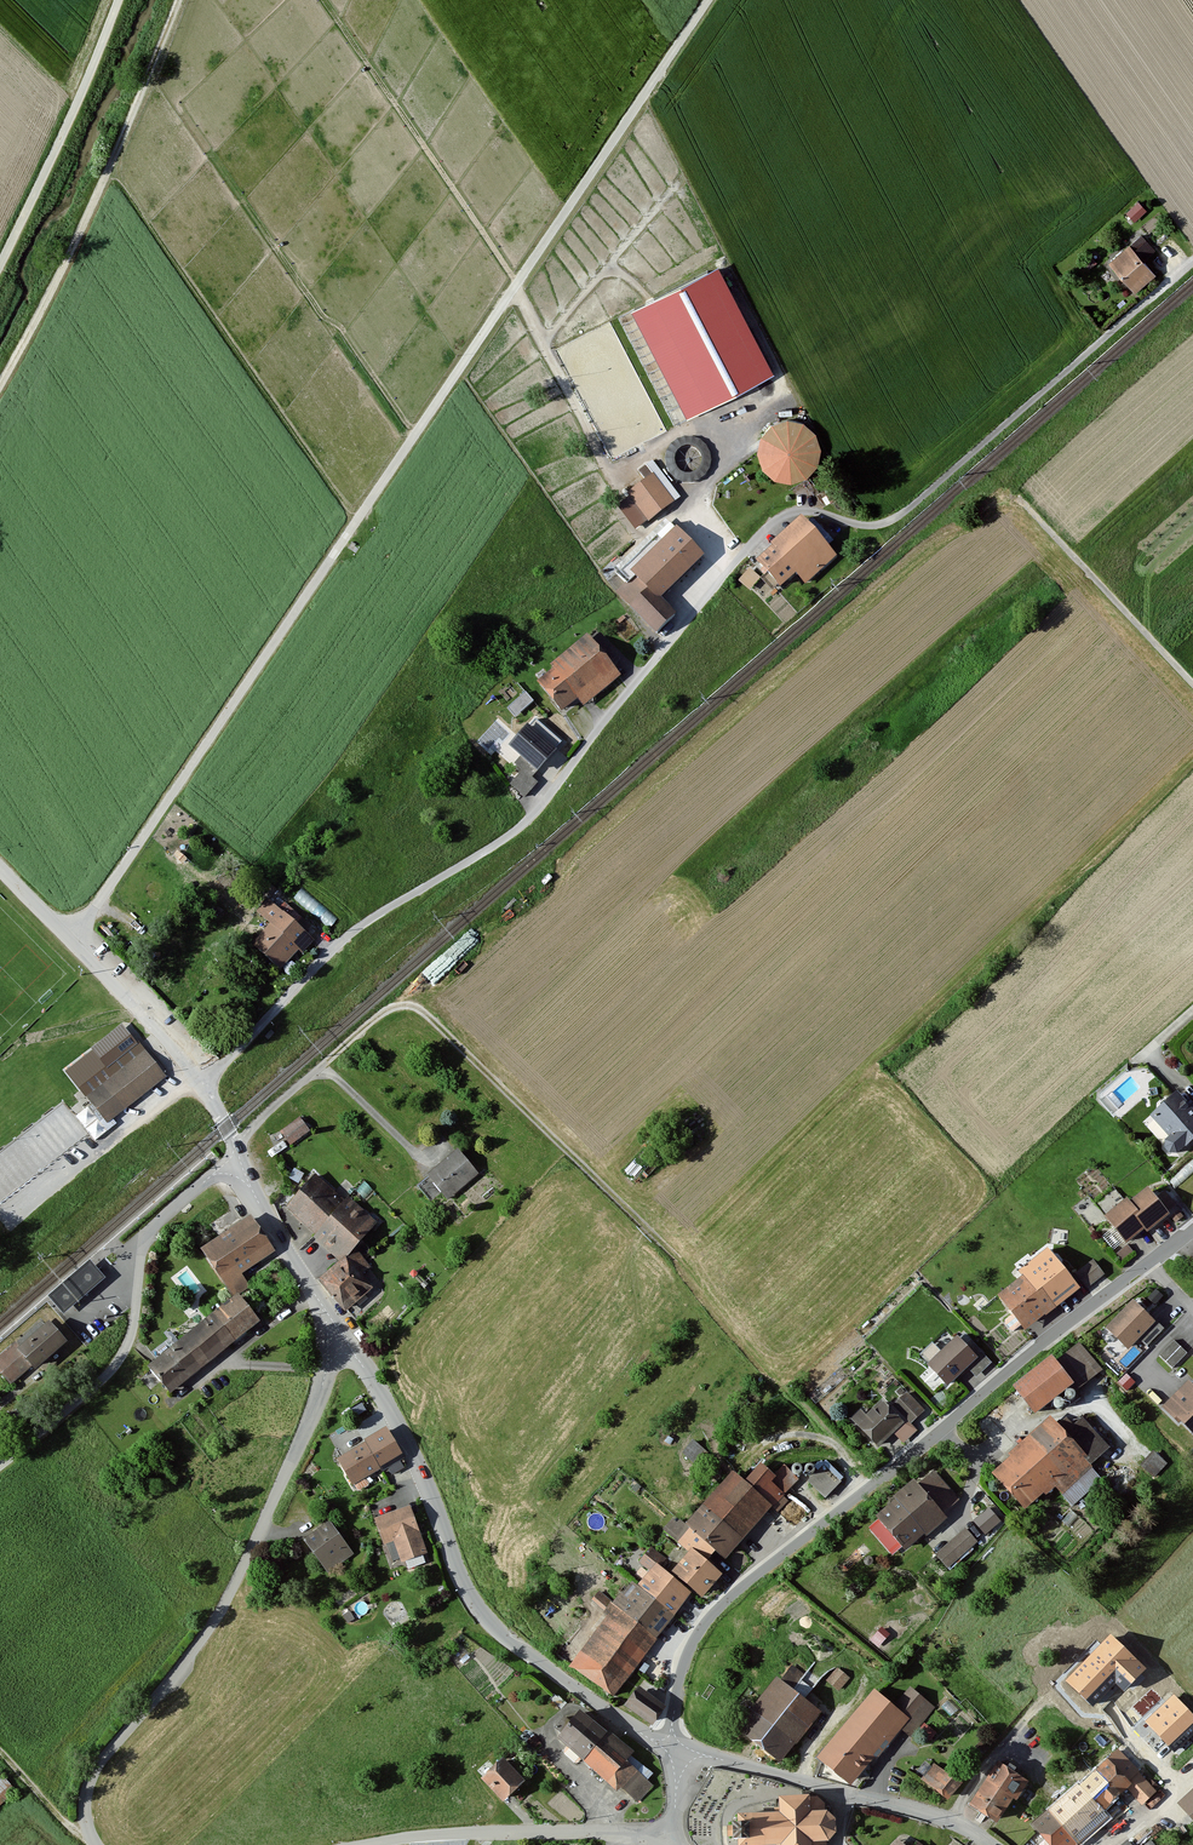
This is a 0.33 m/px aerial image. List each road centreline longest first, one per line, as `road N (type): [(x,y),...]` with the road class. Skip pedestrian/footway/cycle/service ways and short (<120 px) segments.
road 1 (residential): [(204,1074),(226,1062),(356,928),(519,829),(742,555),(781,519),(807,510),(872,527),(892,520),(1160,287)]
road 2 (track): [(76,940),(709,0)]
road 3 (residential): [(674,1751),(684,1663),(722,1605),(1192,1230)]
road 4 (residential): [(340,1334),(304,1434),(225,1603),(91,1780),(85,1816),(96,1844)]
road 5 (residential): [(674,1751),(494,1628),(462,1582),(390,1409),(340,1334)]
road 6 (track): [(324,1069),(393,1008),(426,1013),(674,1253)]
road 7 (track): [(176,0),(51,291),(0,383)]
road 8 (residential): [(989,1844),(922,1811),(674,1751)]
road 9 (residential): [(363,1844),(456,1833),(674,1836)]
road 10 (residential): [(204,1074),(236,1152),(340,1334)]
road 11 (unclassified): [(0,865),(204,1074)]
road 12 (track): [(118,0),(0,264)]
road 13 (track): [(1018,498),(1192,685)]
road 14 (track): [(0,1749),(63,1821),(91,1838)]

